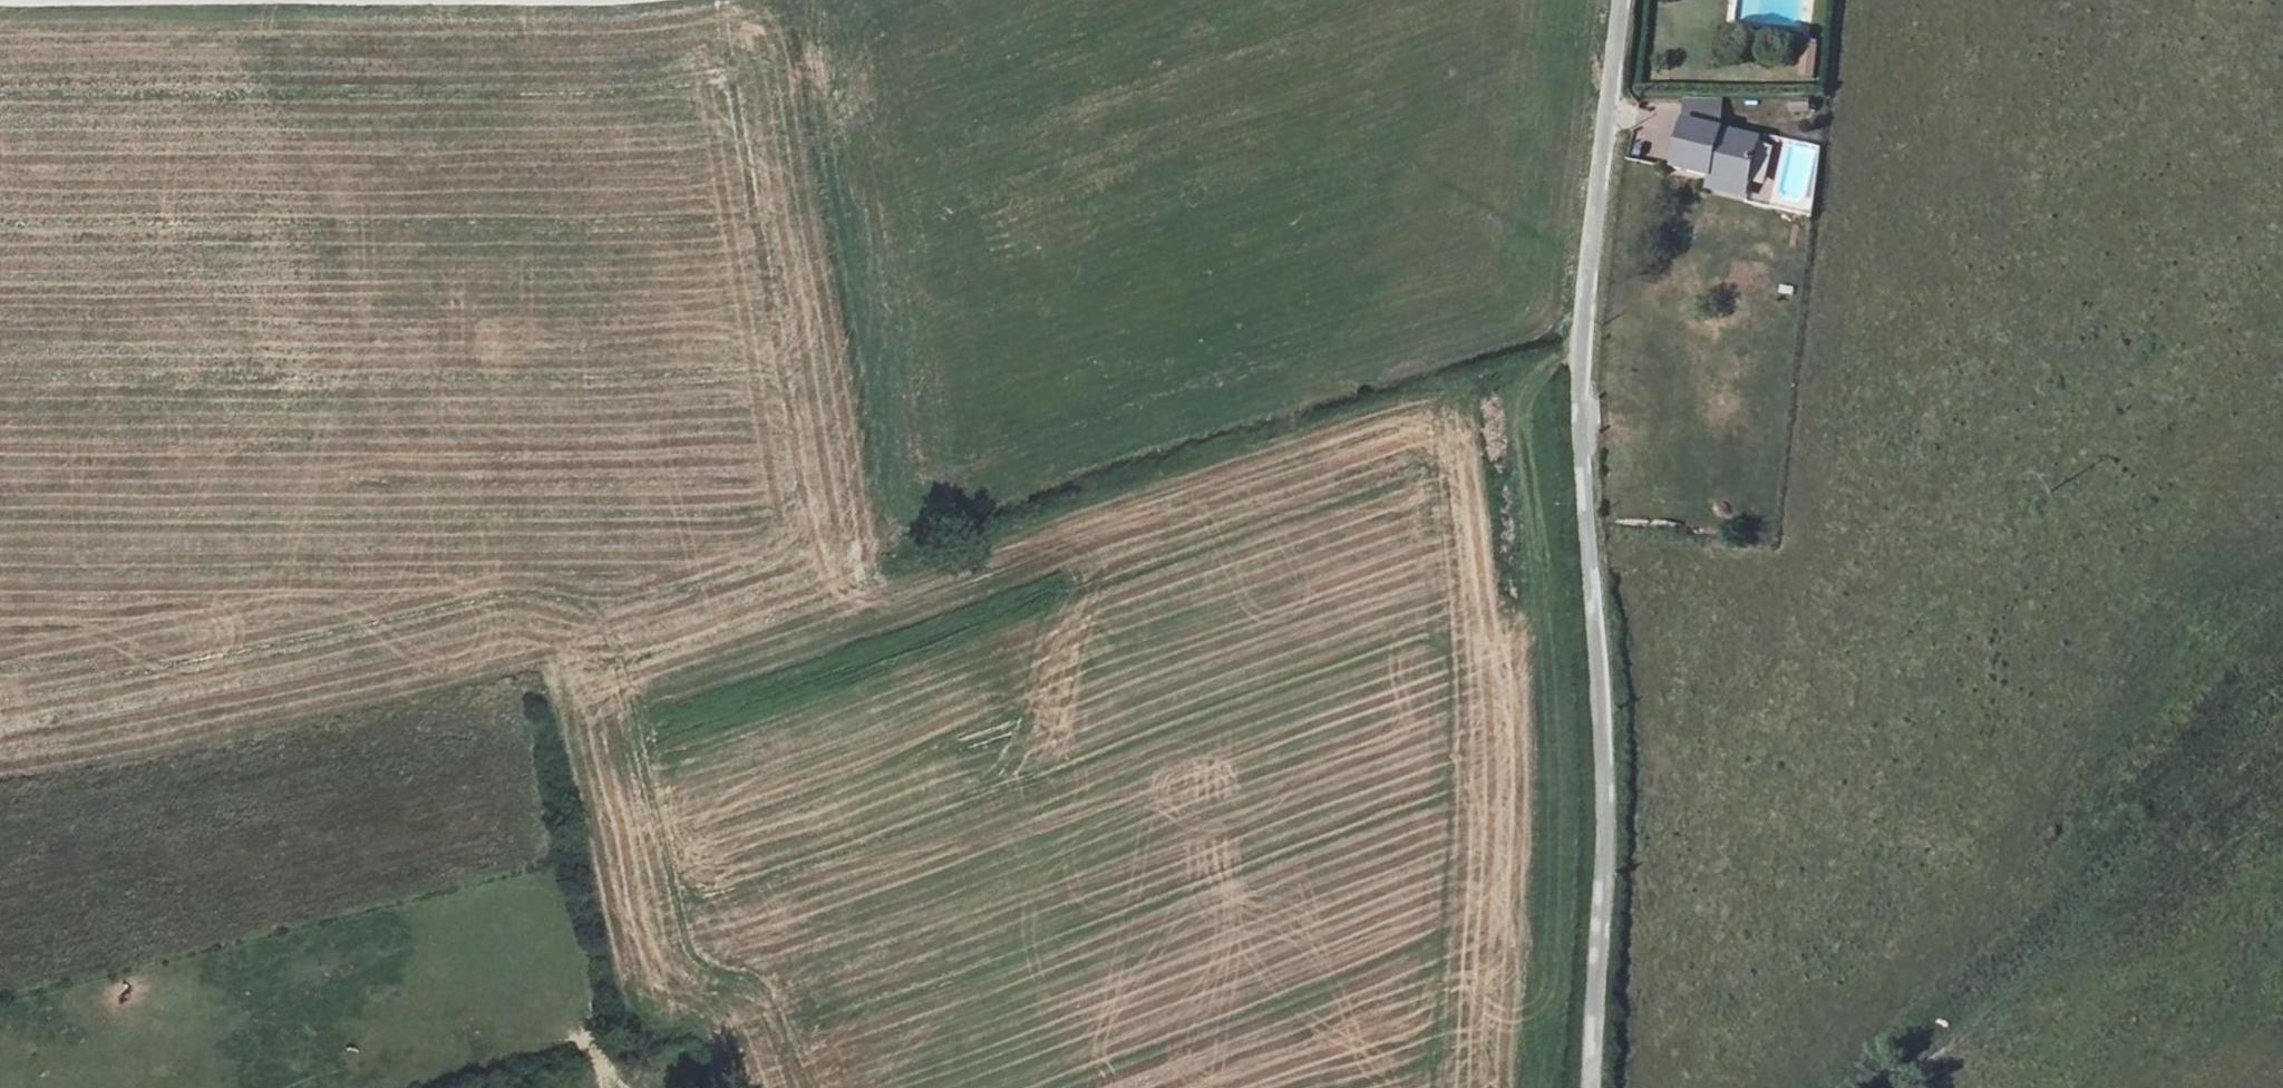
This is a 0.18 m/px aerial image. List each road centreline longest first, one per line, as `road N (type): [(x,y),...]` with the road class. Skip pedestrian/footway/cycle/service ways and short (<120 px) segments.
road 1 (unclassified): [(1623,0),(1580,331),(1577,438),(1604,734),(1587,1087)]

